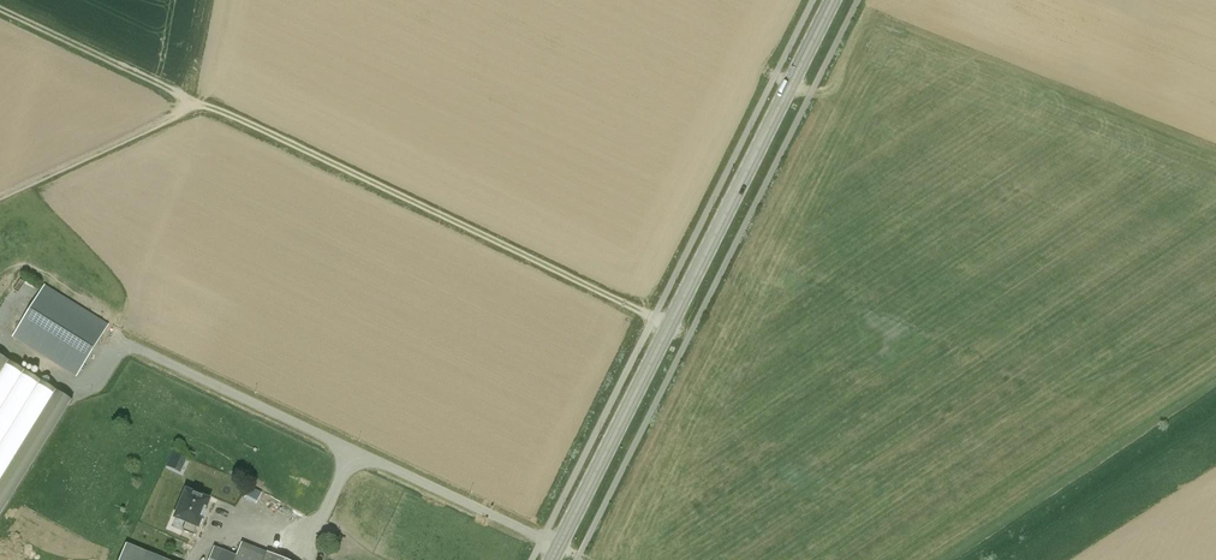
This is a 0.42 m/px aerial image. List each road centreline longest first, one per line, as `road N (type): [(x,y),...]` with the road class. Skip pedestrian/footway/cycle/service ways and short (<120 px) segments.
road 1 (track): [(703,342),(0,8)]
road 2 (secondary): [(551,559),(832,0)]
road 3 (track): [(1215,177),(989,81),(839,107),(757,67)]
road 4 (track): [(196,101),(0,197)]

